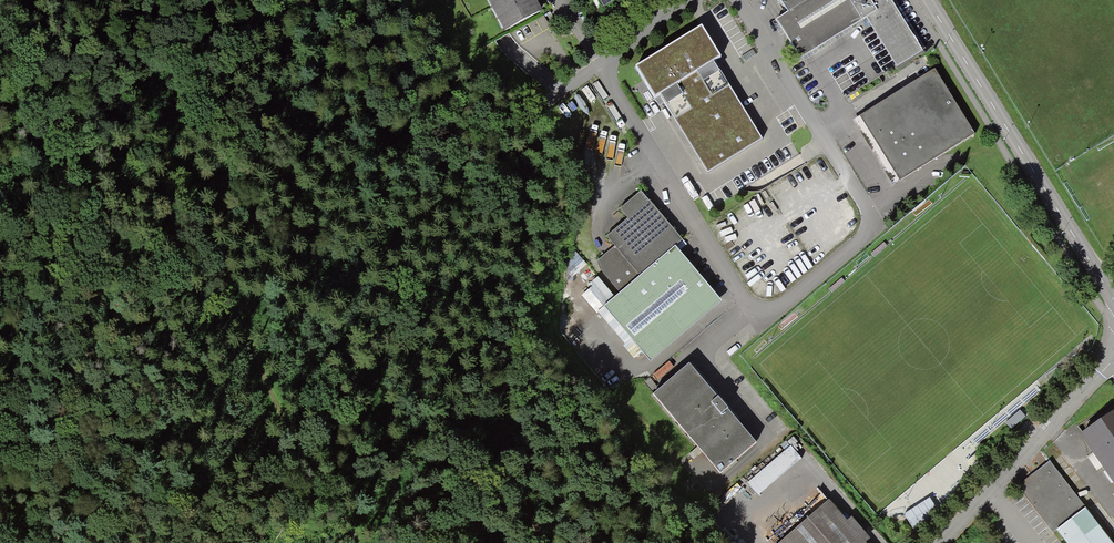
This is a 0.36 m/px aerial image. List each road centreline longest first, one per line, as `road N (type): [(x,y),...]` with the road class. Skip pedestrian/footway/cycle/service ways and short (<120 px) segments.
road 1 (track): [(543,542),(518,482),(503,349),(523,242),(522,174),(543,106),(500,93),(411,0)]
road 2 (track): [(81,0),(350,542)]
road 3 (residential): [(758,316),(877,226),(733,0)]
road 4 (secondary): [(1113,299),(927,0)]
road 5 (track): [(524,506),(487,465),(350,253)]
road 6 (residential): [(596,63),(758,316)]
road 7 (unclassified): [(1113,358),(943,542)]

